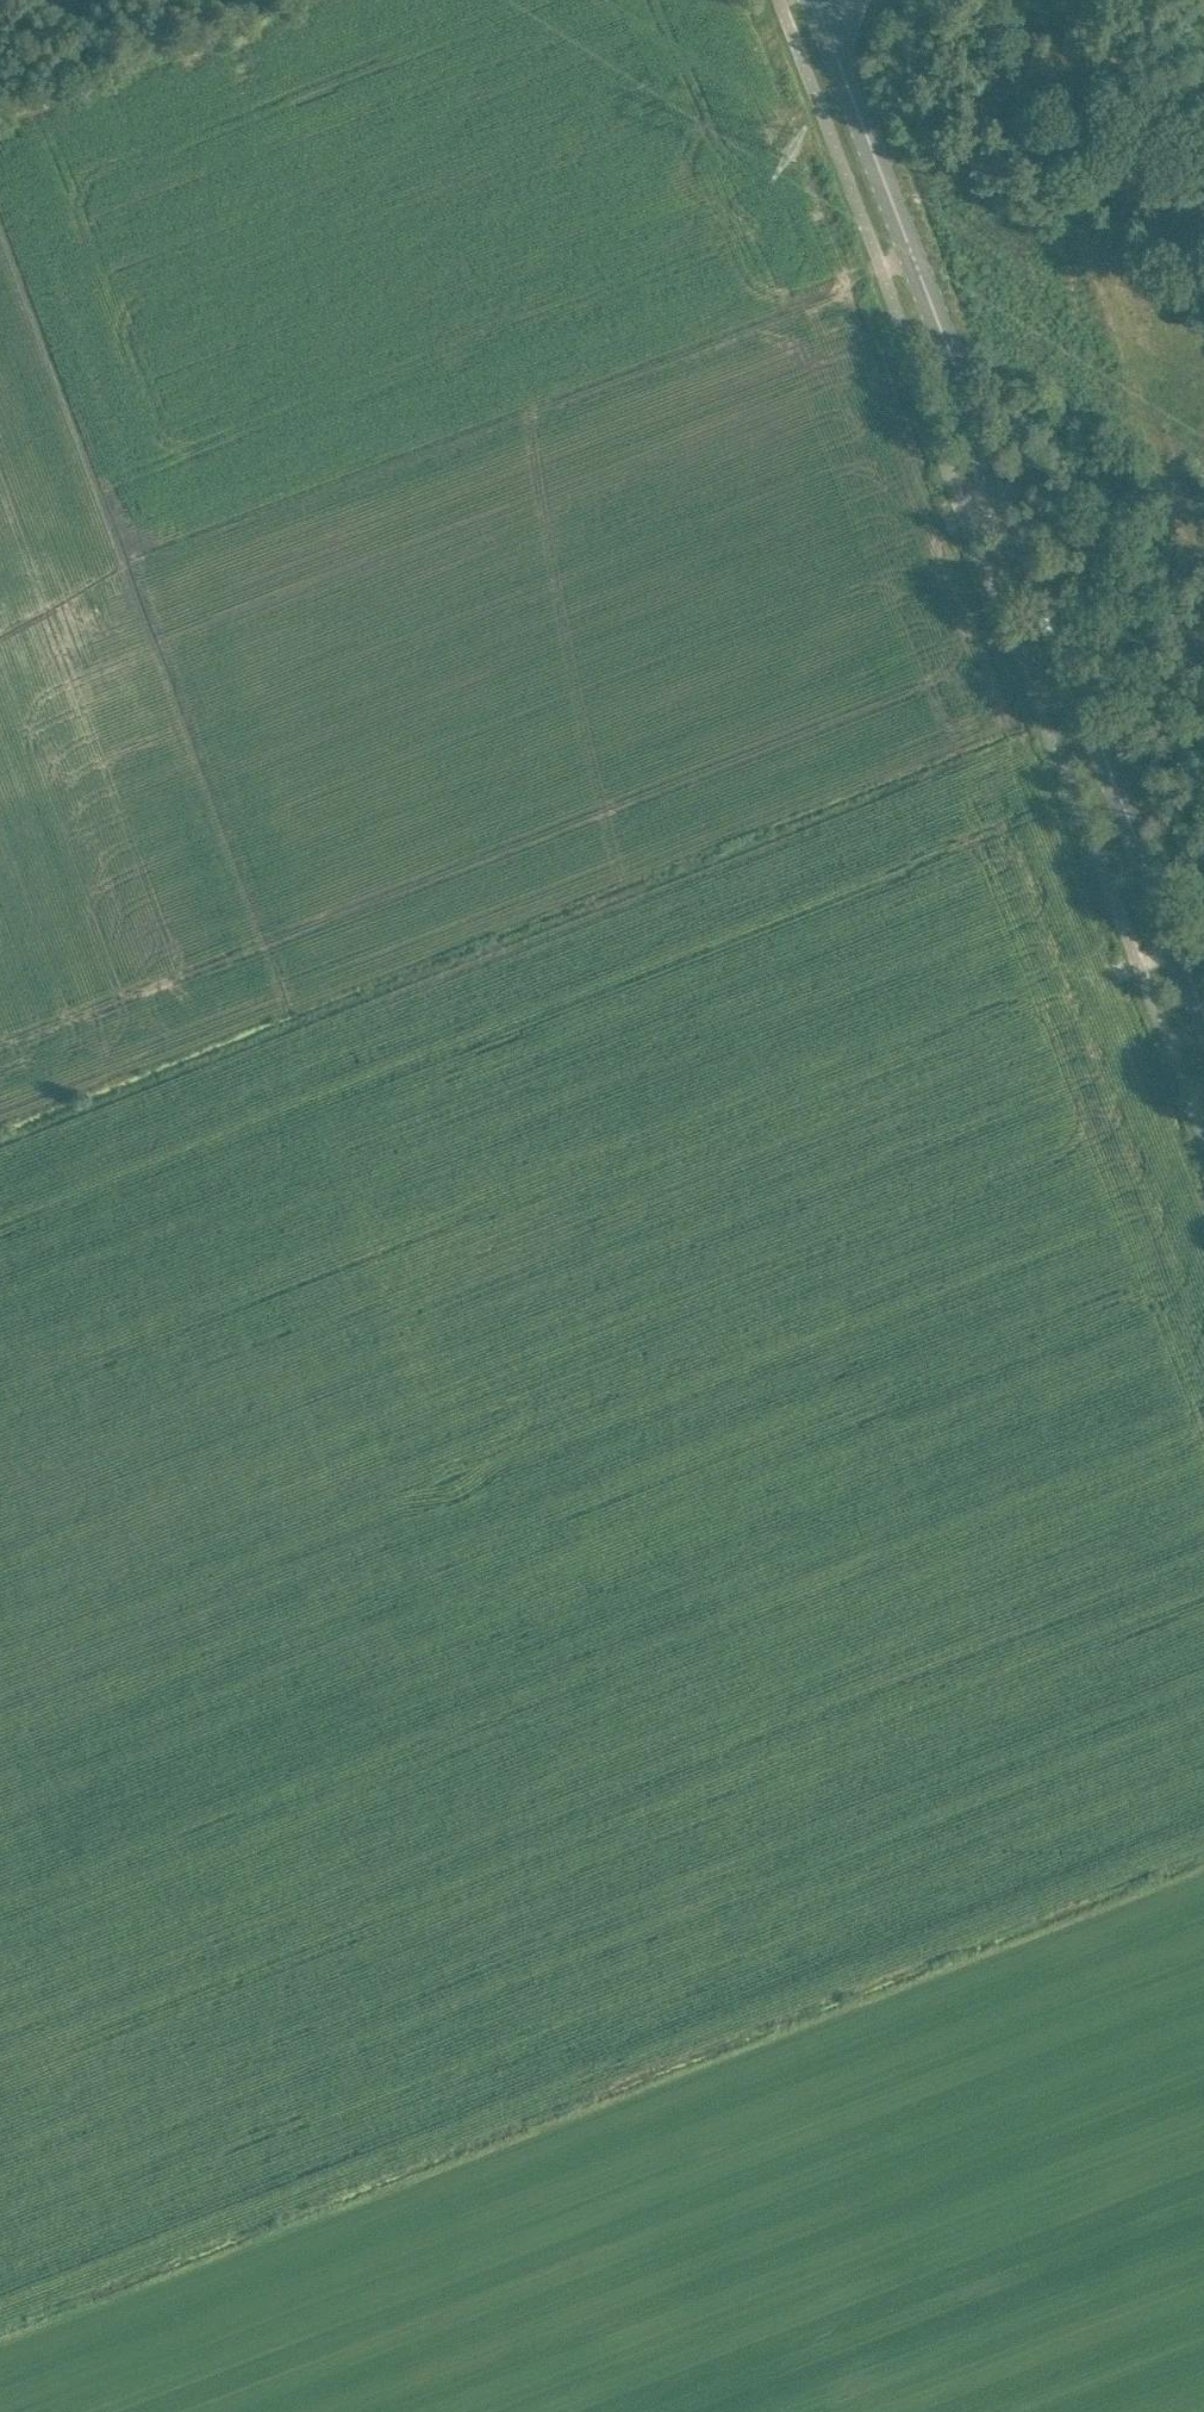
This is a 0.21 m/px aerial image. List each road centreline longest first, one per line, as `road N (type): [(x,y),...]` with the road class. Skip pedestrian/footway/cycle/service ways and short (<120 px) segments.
road 1 (tertiary): [(1203,1011),(815,0)]

